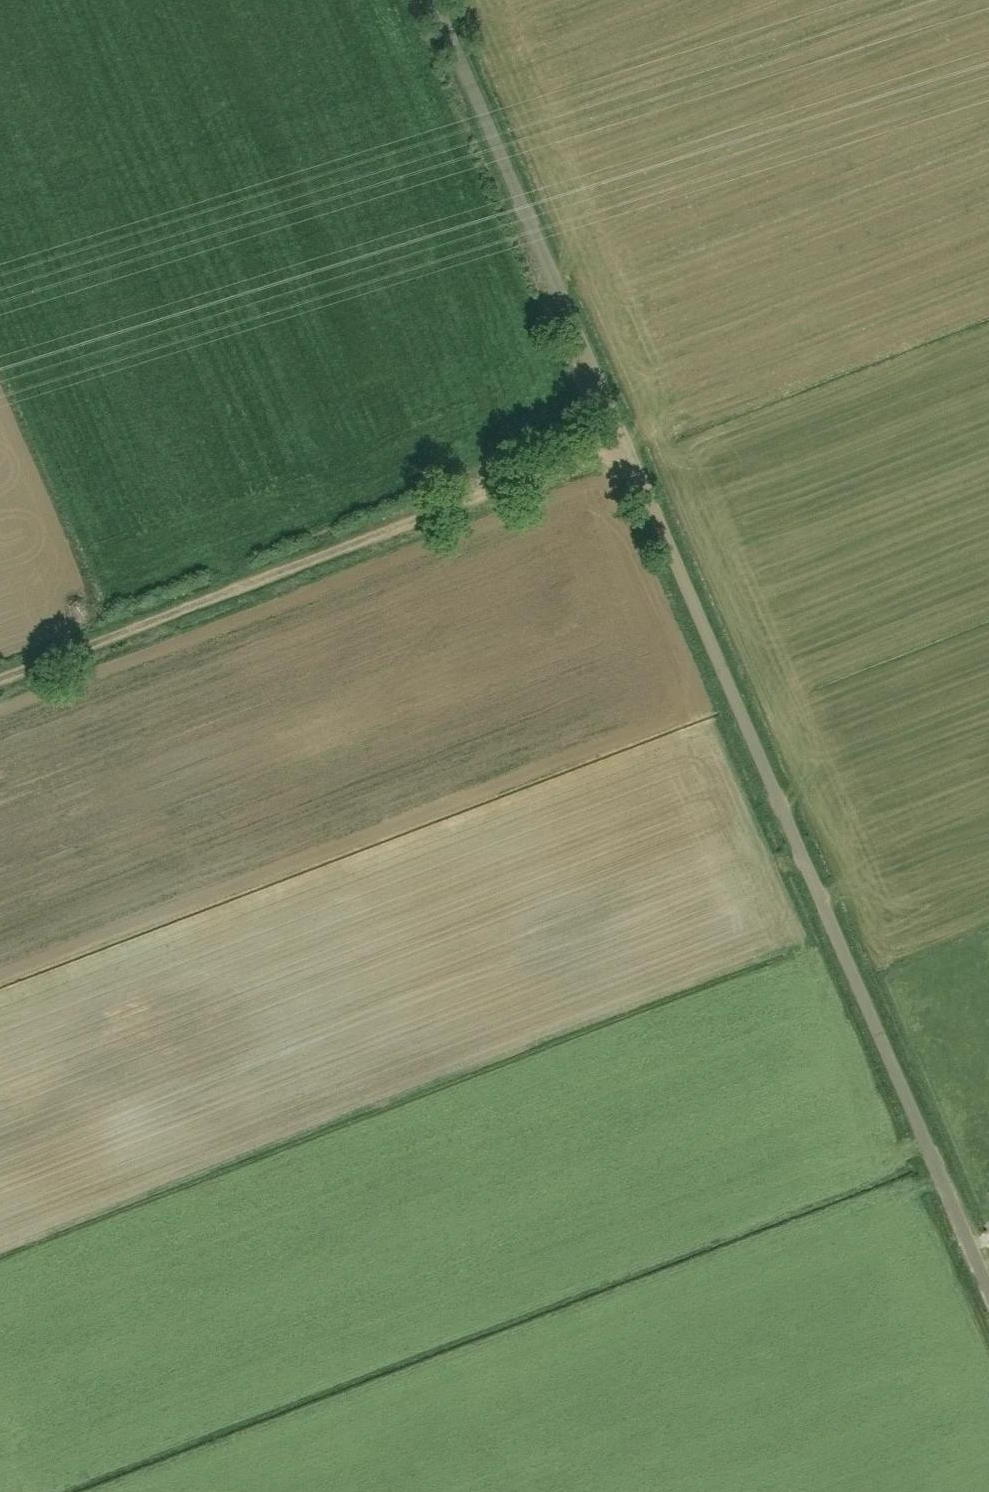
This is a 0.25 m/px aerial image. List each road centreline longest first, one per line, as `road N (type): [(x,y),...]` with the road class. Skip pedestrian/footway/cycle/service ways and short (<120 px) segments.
road 1 (unclassified): [(988,1292),(435,0)]
road 2 (track): [(0,677),(620,433)]

